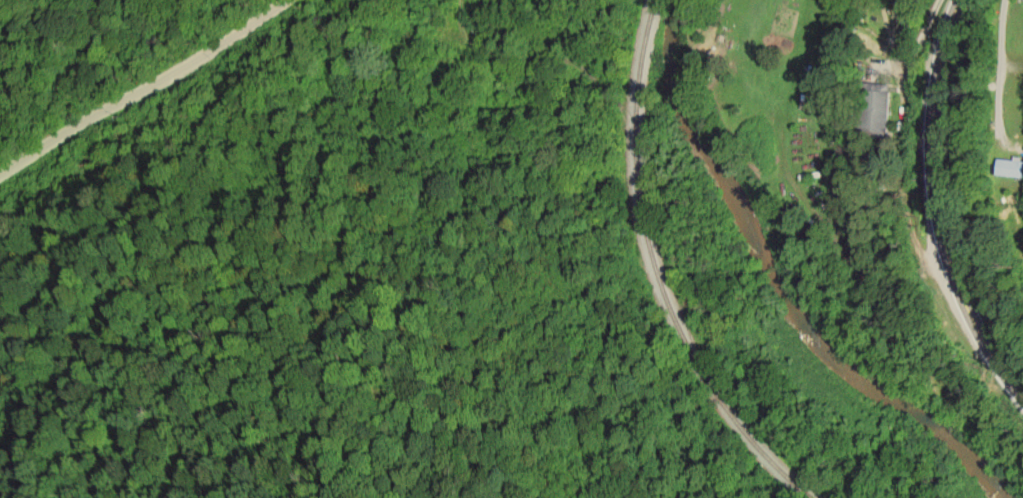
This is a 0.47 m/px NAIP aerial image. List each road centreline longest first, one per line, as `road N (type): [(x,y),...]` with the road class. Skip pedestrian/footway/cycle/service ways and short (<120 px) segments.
road 1 (tertiary): [(961,0),(940,76),(938,200),(982,339),(1022,389)]
road 2 (residential): [(288,0),(0,176)]

